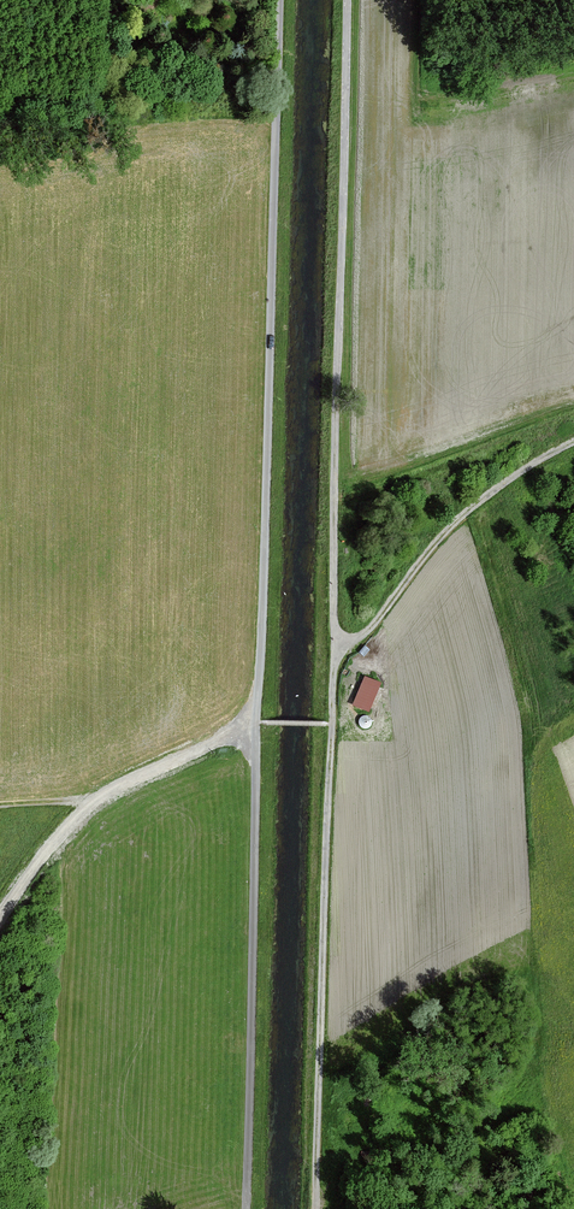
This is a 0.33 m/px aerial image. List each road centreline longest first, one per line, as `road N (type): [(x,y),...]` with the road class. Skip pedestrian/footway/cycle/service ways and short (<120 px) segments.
road 1 (unclassified): [(279,0),(257,722)]
road 2 (unclassified): [(335,640),(347,0)]
road 3 (unclassified): [(335,640),(315,1208)]
road 4 (unclassified): [(257,722),(246,1208)]
road 5 (unclassified): [(257,722),(85,807),(0,916)]
road 6 (unclassified): [(573,442),(481,499),(370,628),(335,640)]

